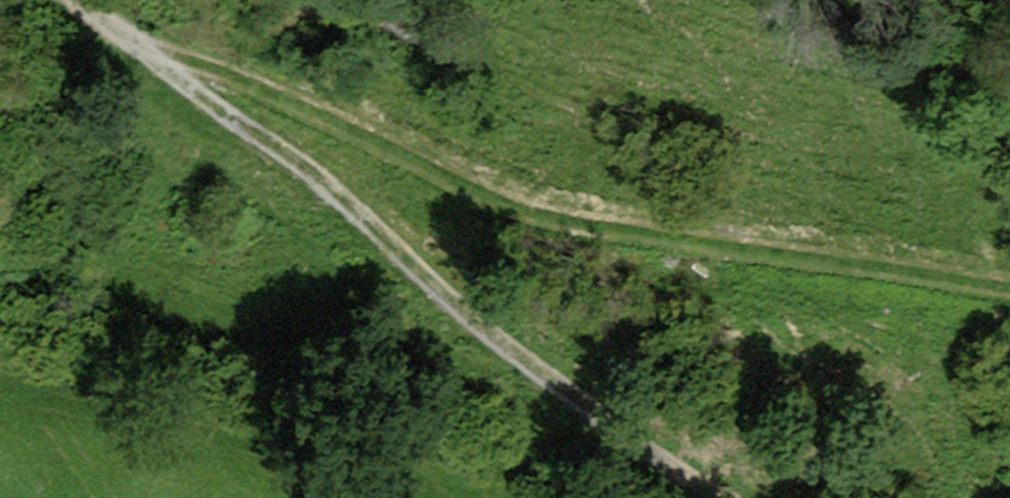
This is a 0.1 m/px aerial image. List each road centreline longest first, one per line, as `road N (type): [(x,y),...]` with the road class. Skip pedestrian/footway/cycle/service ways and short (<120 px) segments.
road 1 (track): [(166,65),(176,56),(386,135),(607,239),(1009,288)]
road 2 (track): [(87,0),(246,132),(327,183),(506,349),(725,497)]

